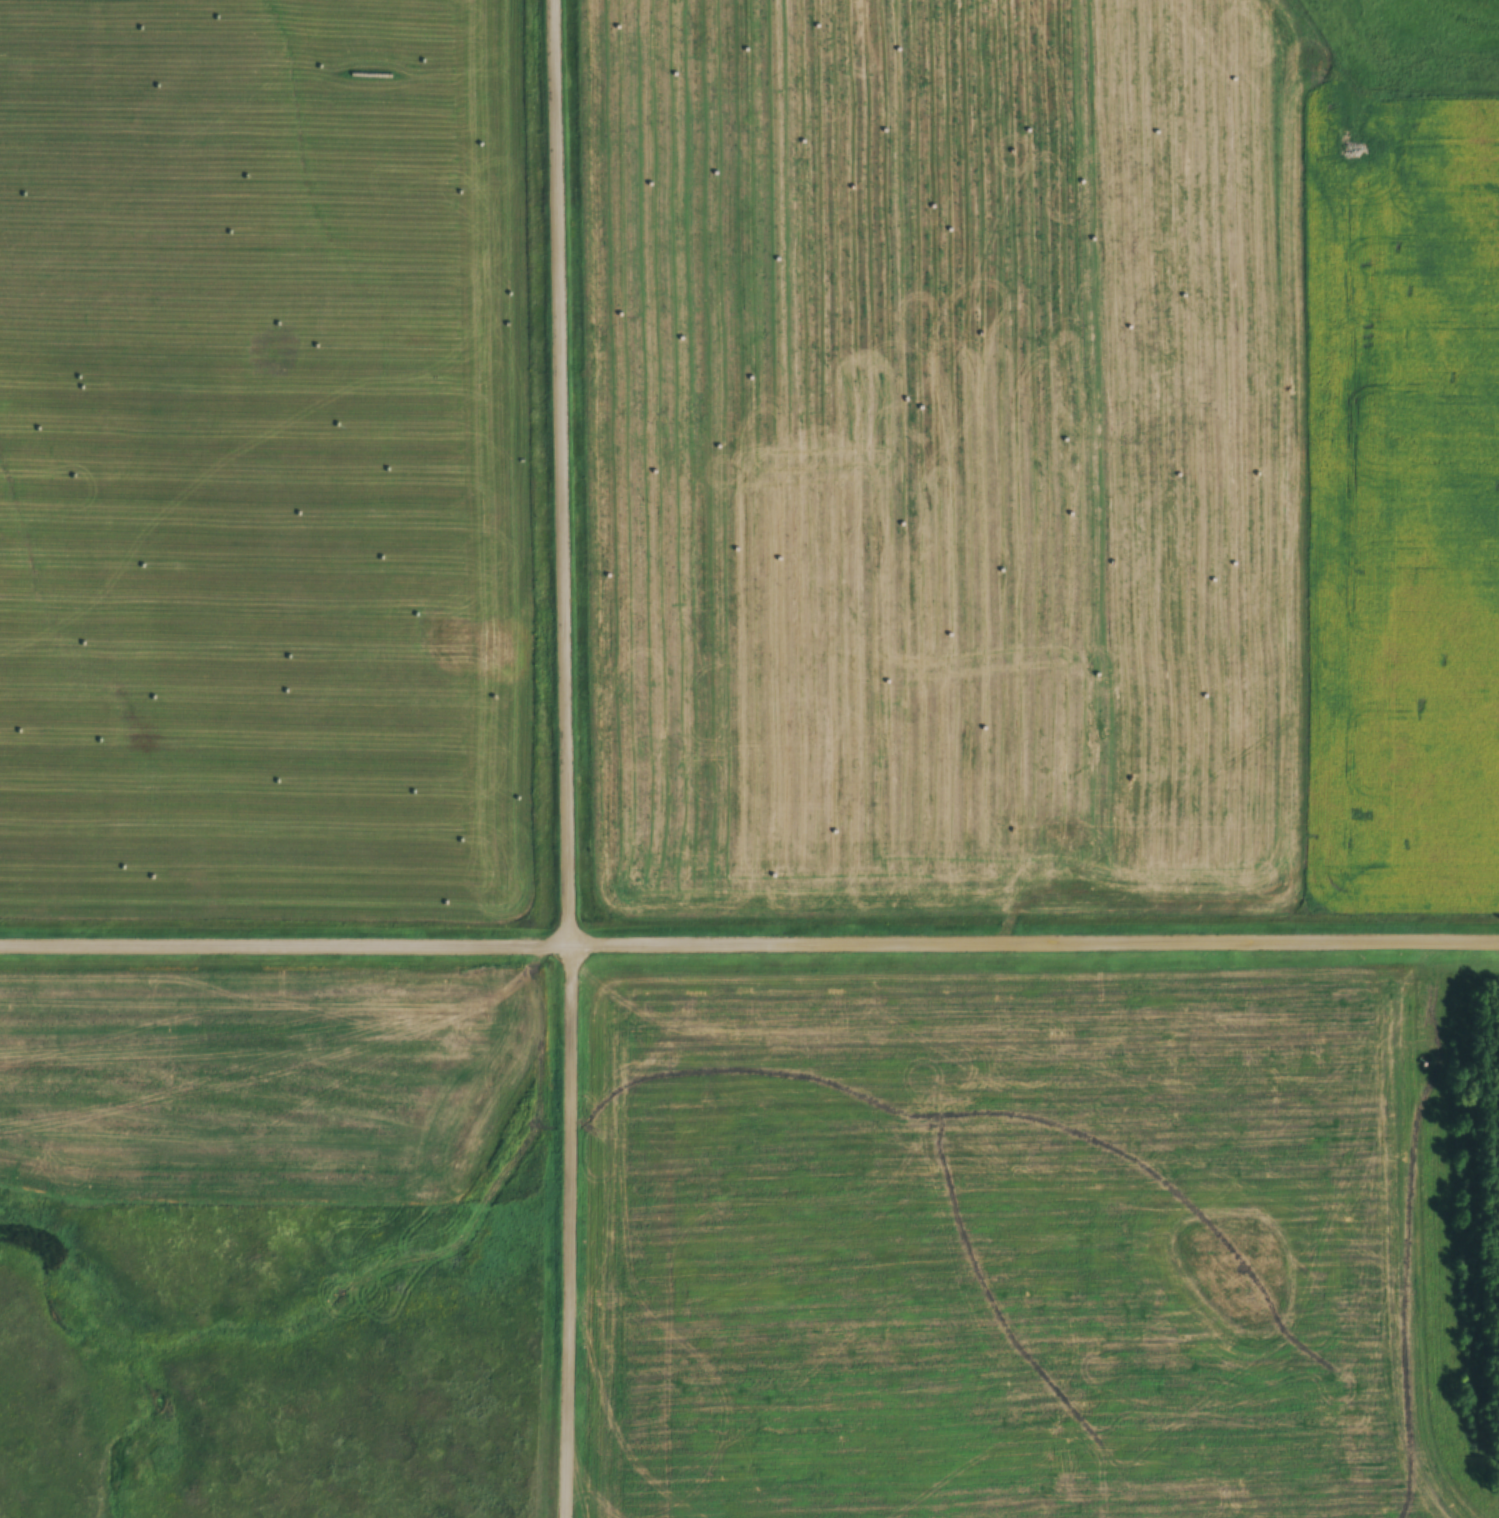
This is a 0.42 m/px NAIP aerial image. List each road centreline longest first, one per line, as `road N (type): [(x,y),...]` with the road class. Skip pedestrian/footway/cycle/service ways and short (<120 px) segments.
road 1 (residential): [(567,1517),(574,947),(558,0)]
road 2 (residential): [(0,949),(1498,951)]

